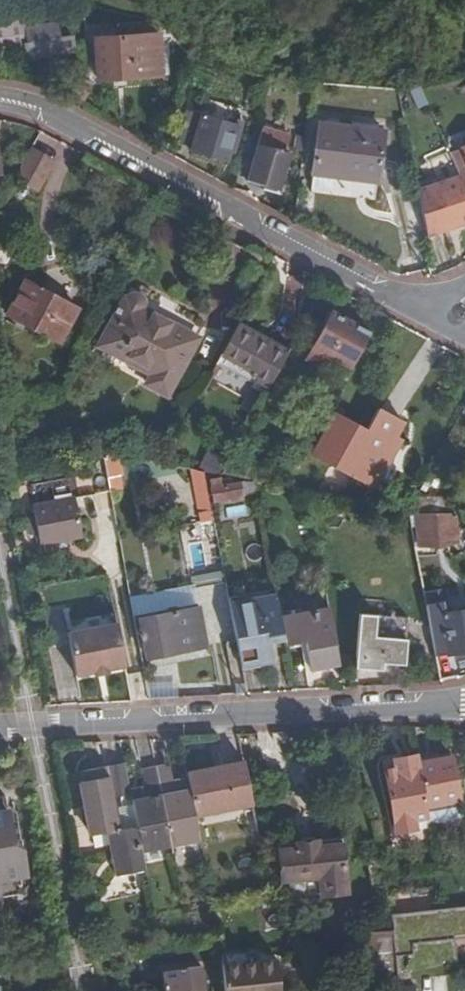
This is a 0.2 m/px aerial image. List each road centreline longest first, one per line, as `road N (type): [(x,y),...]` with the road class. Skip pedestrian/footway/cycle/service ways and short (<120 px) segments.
road 1 (residential): [(445,322),(39,111),(0,103)]
road 2 (residential): [(0,725),(464,702)]

